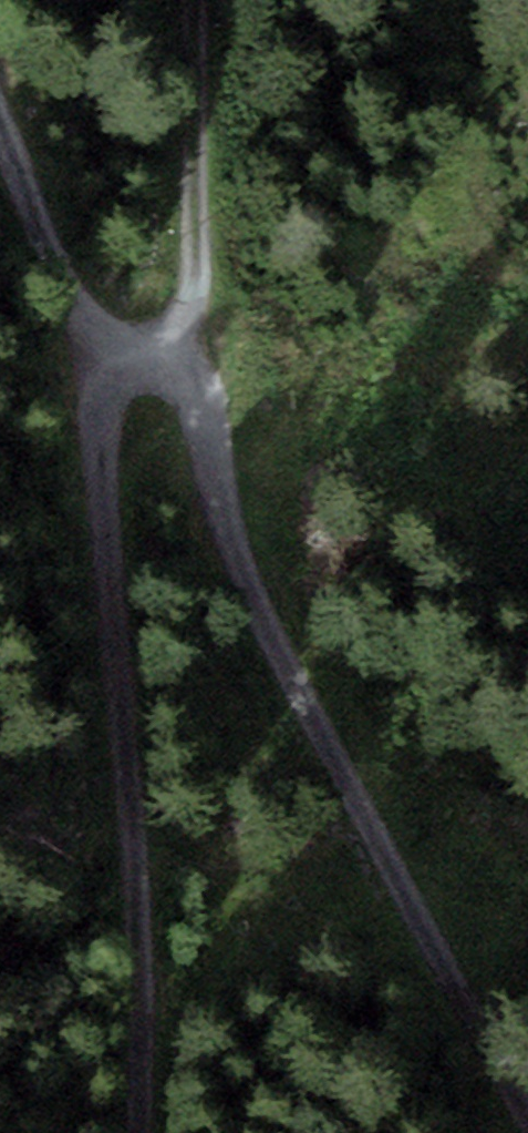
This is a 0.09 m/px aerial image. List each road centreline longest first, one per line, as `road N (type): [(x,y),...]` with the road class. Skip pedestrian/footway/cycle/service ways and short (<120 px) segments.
road 1 (track): [(527,1122),(479,1057),(318,729),(245,568),(196,399),(144,357)]
road 2 (track): [(144,357),(102,386),(99,455),(141,850),(143,1132)]
road 3 (track): [(197,0),(193,289),(144,357)]
road 4 (track): [(0,136),(89,314),(144,357)]

